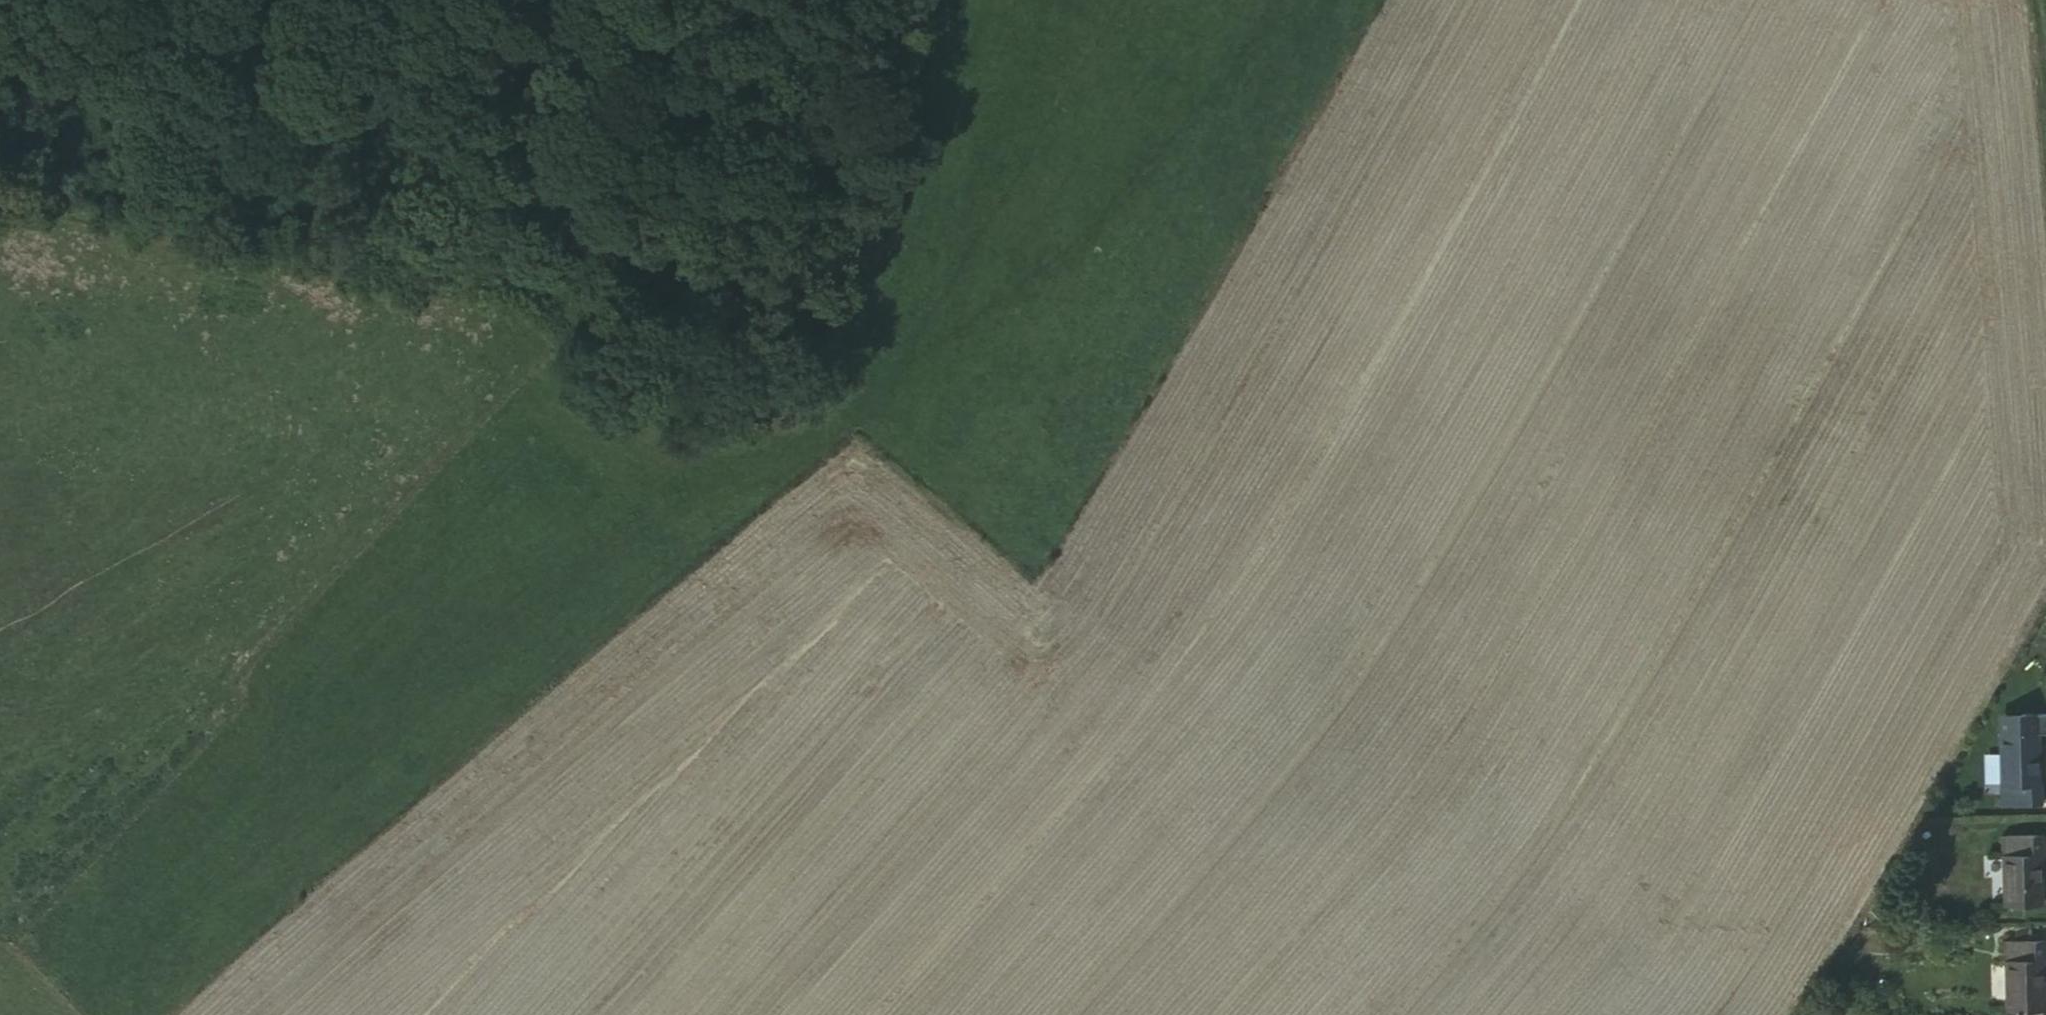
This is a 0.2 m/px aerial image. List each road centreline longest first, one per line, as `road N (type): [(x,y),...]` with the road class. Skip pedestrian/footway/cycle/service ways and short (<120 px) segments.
road 1 (track): [(2029,0),(2045,191)]

